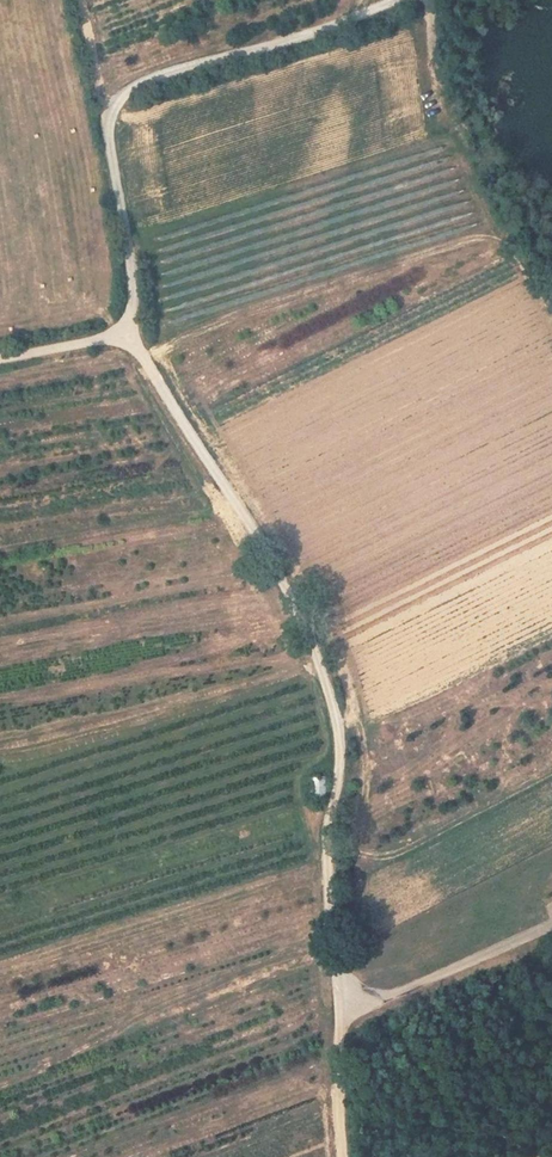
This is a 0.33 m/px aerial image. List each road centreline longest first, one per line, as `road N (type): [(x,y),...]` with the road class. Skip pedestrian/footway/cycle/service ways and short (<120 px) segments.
road 1 (track): [(339,1004),(326,878),(340,776),(334,707),(291,597),(253,528),(125,331)]
road 2 (unclassified): [(106,123),(135,314),(125,331),(0,359)]
road 3 (track): [(402,0),(155,74),(123,94),(106,123)]
road 4 (track): [(328,840),(355,854),(389,855),(551,773)]
road 5 (track): [(342,1156),(339,1004)]
road 6 (track): [(78,0),(106,123)]

